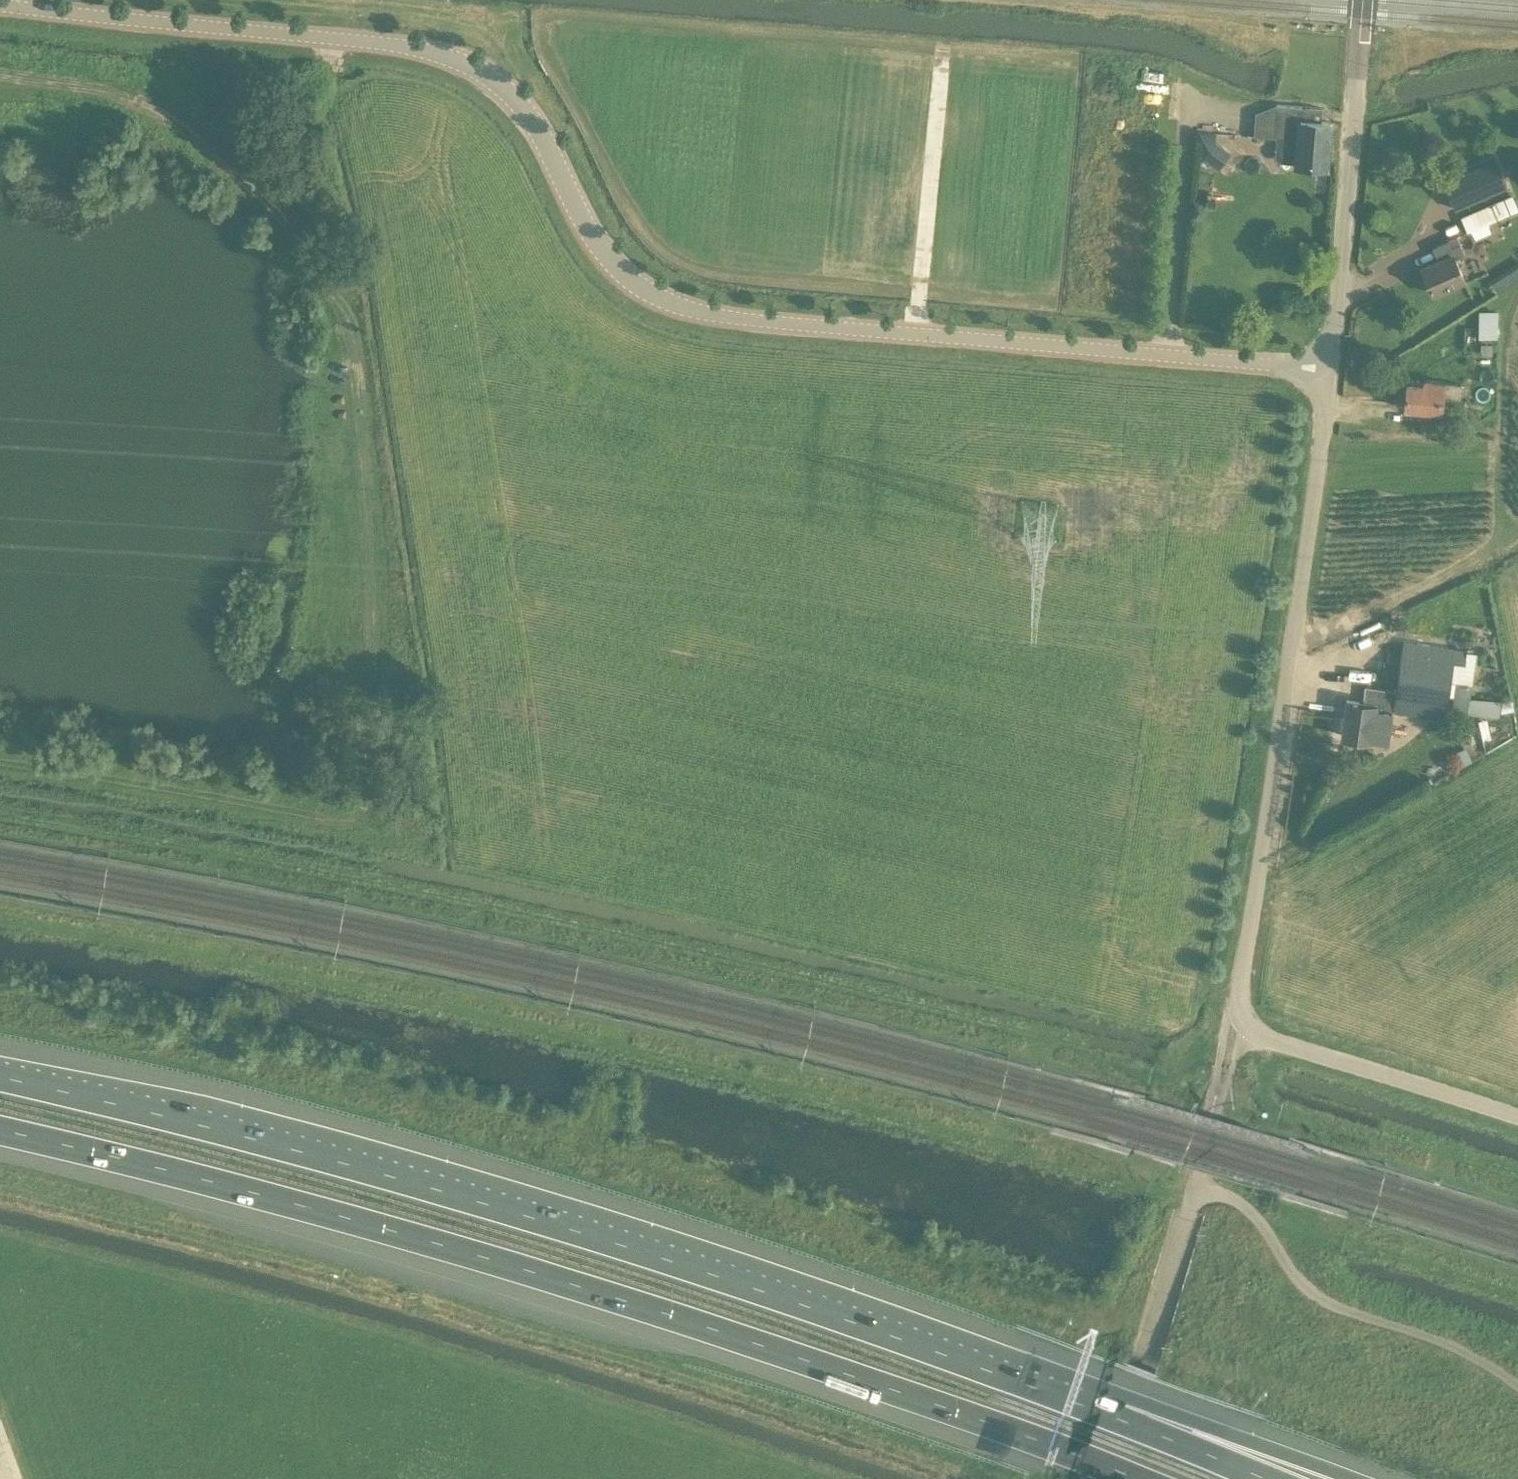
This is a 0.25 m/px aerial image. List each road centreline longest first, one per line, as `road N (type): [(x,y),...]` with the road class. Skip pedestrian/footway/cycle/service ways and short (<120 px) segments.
road 1 (unclassified): [(1331,370),(768,322),(688,307),(609,258),(526,110),(489,79),(445,59),(0,9)]
road 2 (motorway): [(0,1129),(462,1251),(874,1383),(1135,1478)]
road 3 (motorway): [(1101,1412),(737,1283),(472,1200),(0,1077)]
road 4 (unclassified): [(1517,1118),(1276,1041),(1240,1011),(1331,370)]
road 5 (unclassified): [(1197,1186),(1255,1215),(1309,1289),(1458,1346),(1517,1382)]
road 6 (unclassified): [(1331,370),(1366,0)]
road 7 (unclassified): [(1108,1478),(1197,1186)]
road 8 (motorway): [(1355,1478),(1178,1419),(1101,1412)]
road 9 (motorway): [(1262,1478),(1101,1412)]

